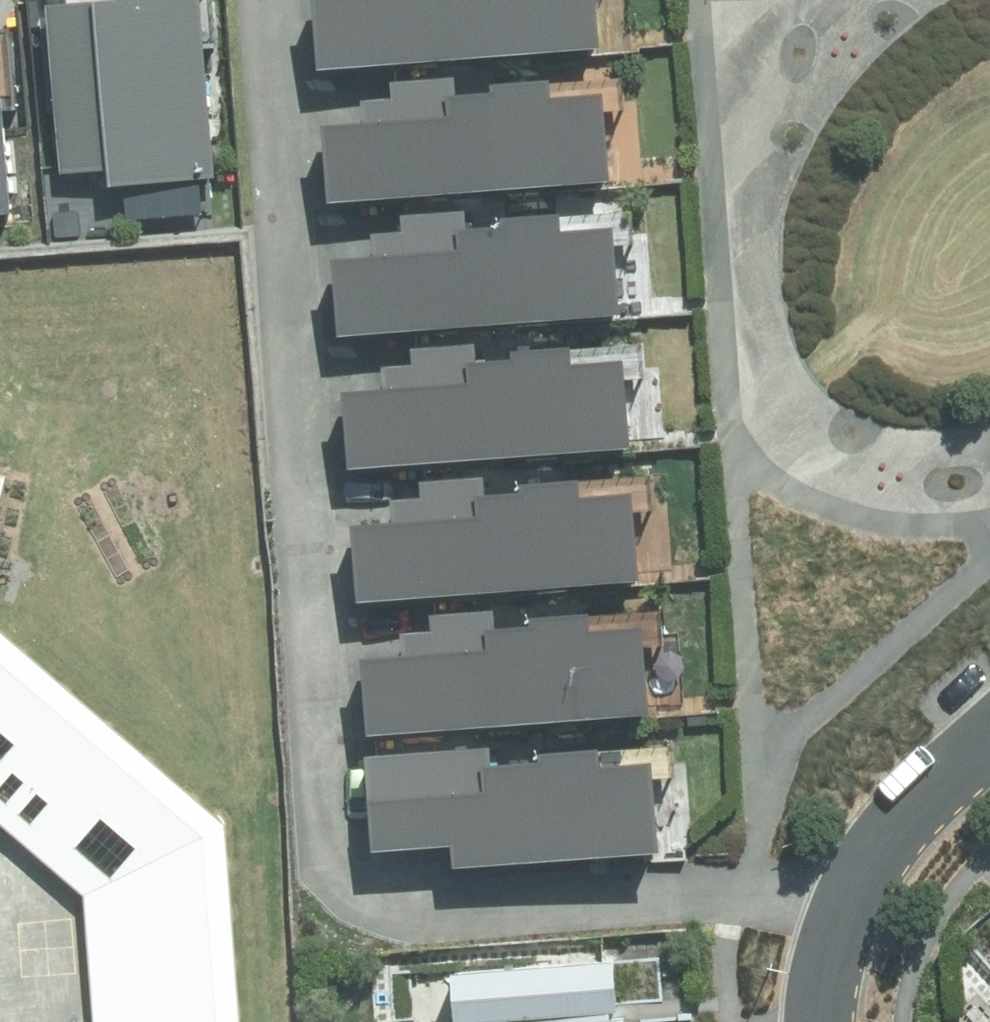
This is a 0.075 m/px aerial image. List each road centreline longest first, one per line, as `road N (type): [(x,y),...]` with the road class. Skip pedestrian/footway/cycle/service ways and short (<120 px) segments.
road 1 (residential): [(261,0),(317,831),(338,885),(384,909),(426,914),(757,897),(839,905)]
road 2 (residential): [(989,733),(894,820),(839,905)]

